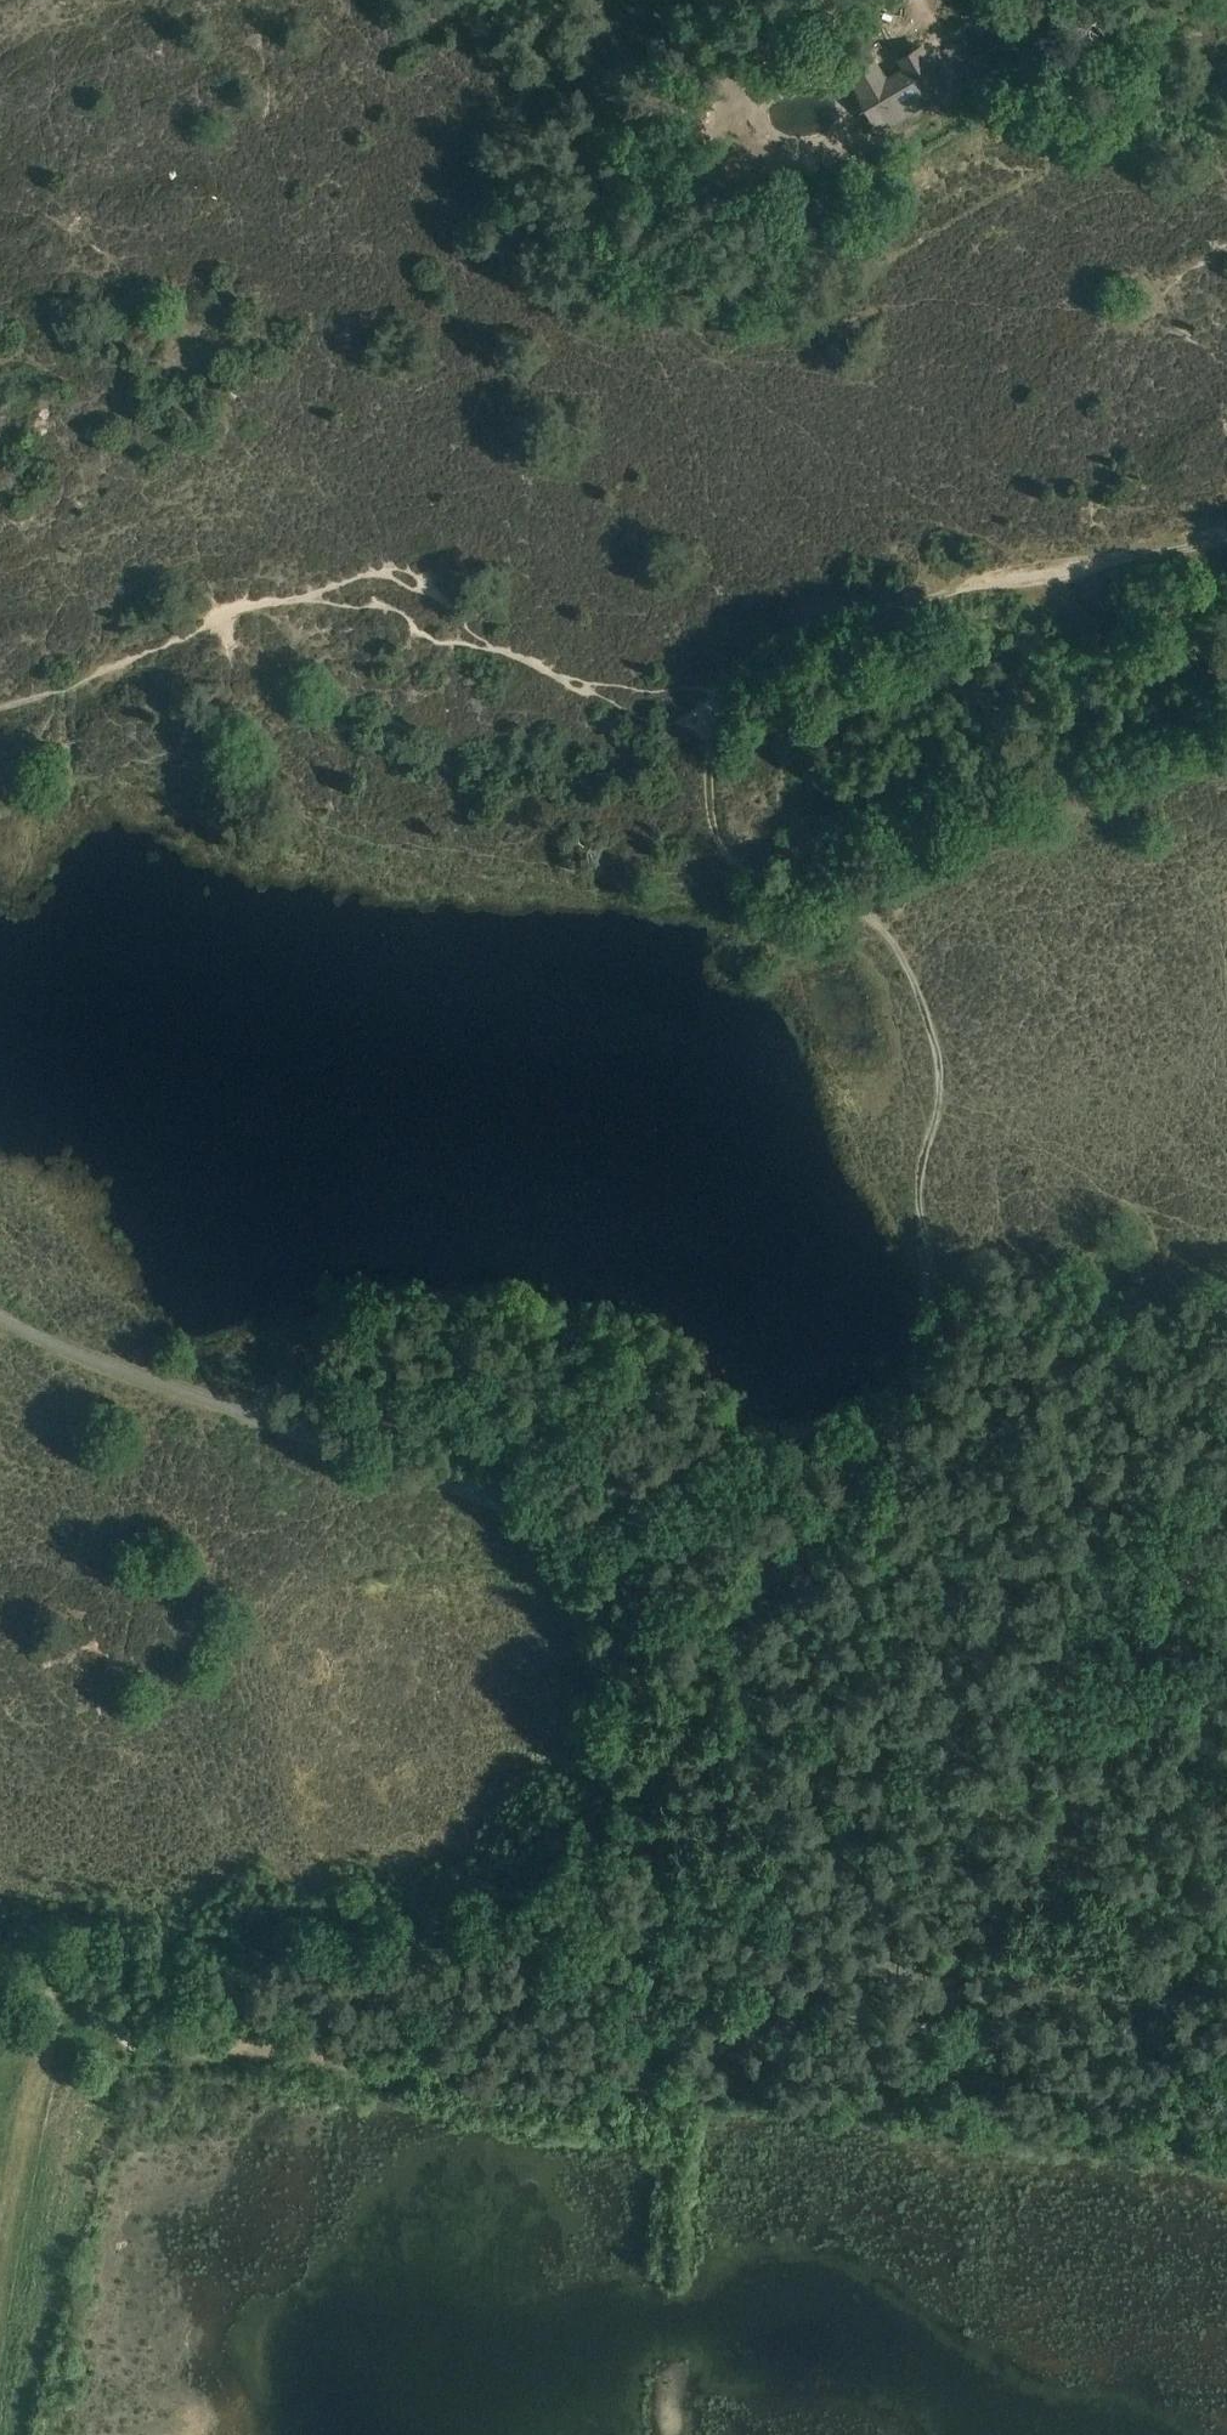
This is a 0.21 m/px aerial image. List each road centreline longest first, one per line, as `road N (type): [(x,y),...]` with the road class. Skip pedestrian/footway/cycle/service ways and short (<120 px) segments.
road 1 (track): [(524,1981),(652,1993),(756,1982),(818,1986),(940,2038),(1143,2051),(1226,2066)]
road 2 (track): [(415,2066),(142,2036),(0,1969)]

